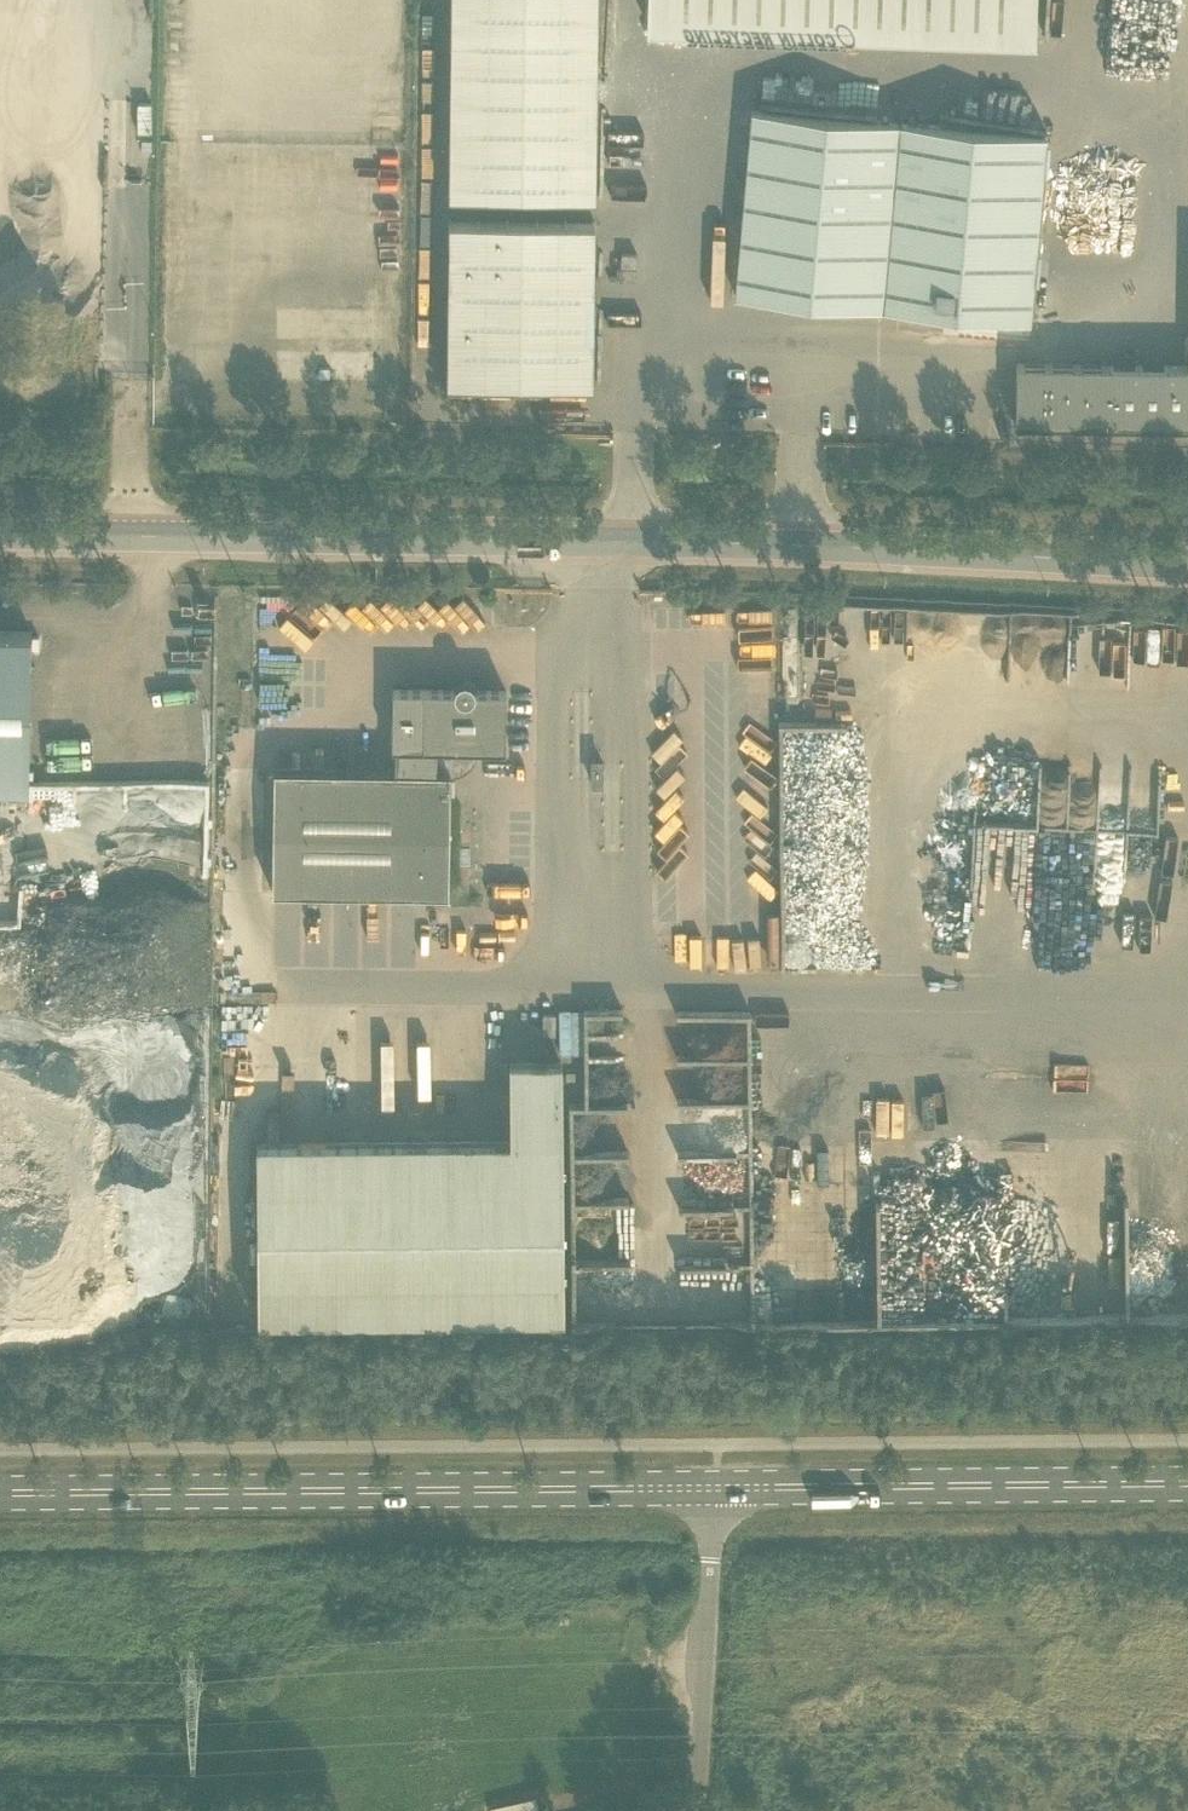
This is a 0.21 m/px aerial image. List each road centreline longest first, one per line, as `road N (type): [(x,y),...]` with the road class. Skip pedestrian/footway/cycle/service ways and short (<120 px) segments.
road 1 (unclassified): [(0,537),(696,543),(1187,566)]
road 2 (secondary): [(0,1491),(713,1487)]
road 3 (secondary): [(713,1487),(1187,1483)]
road 4 (unclassified): [(699,1810),(713,1487)]

